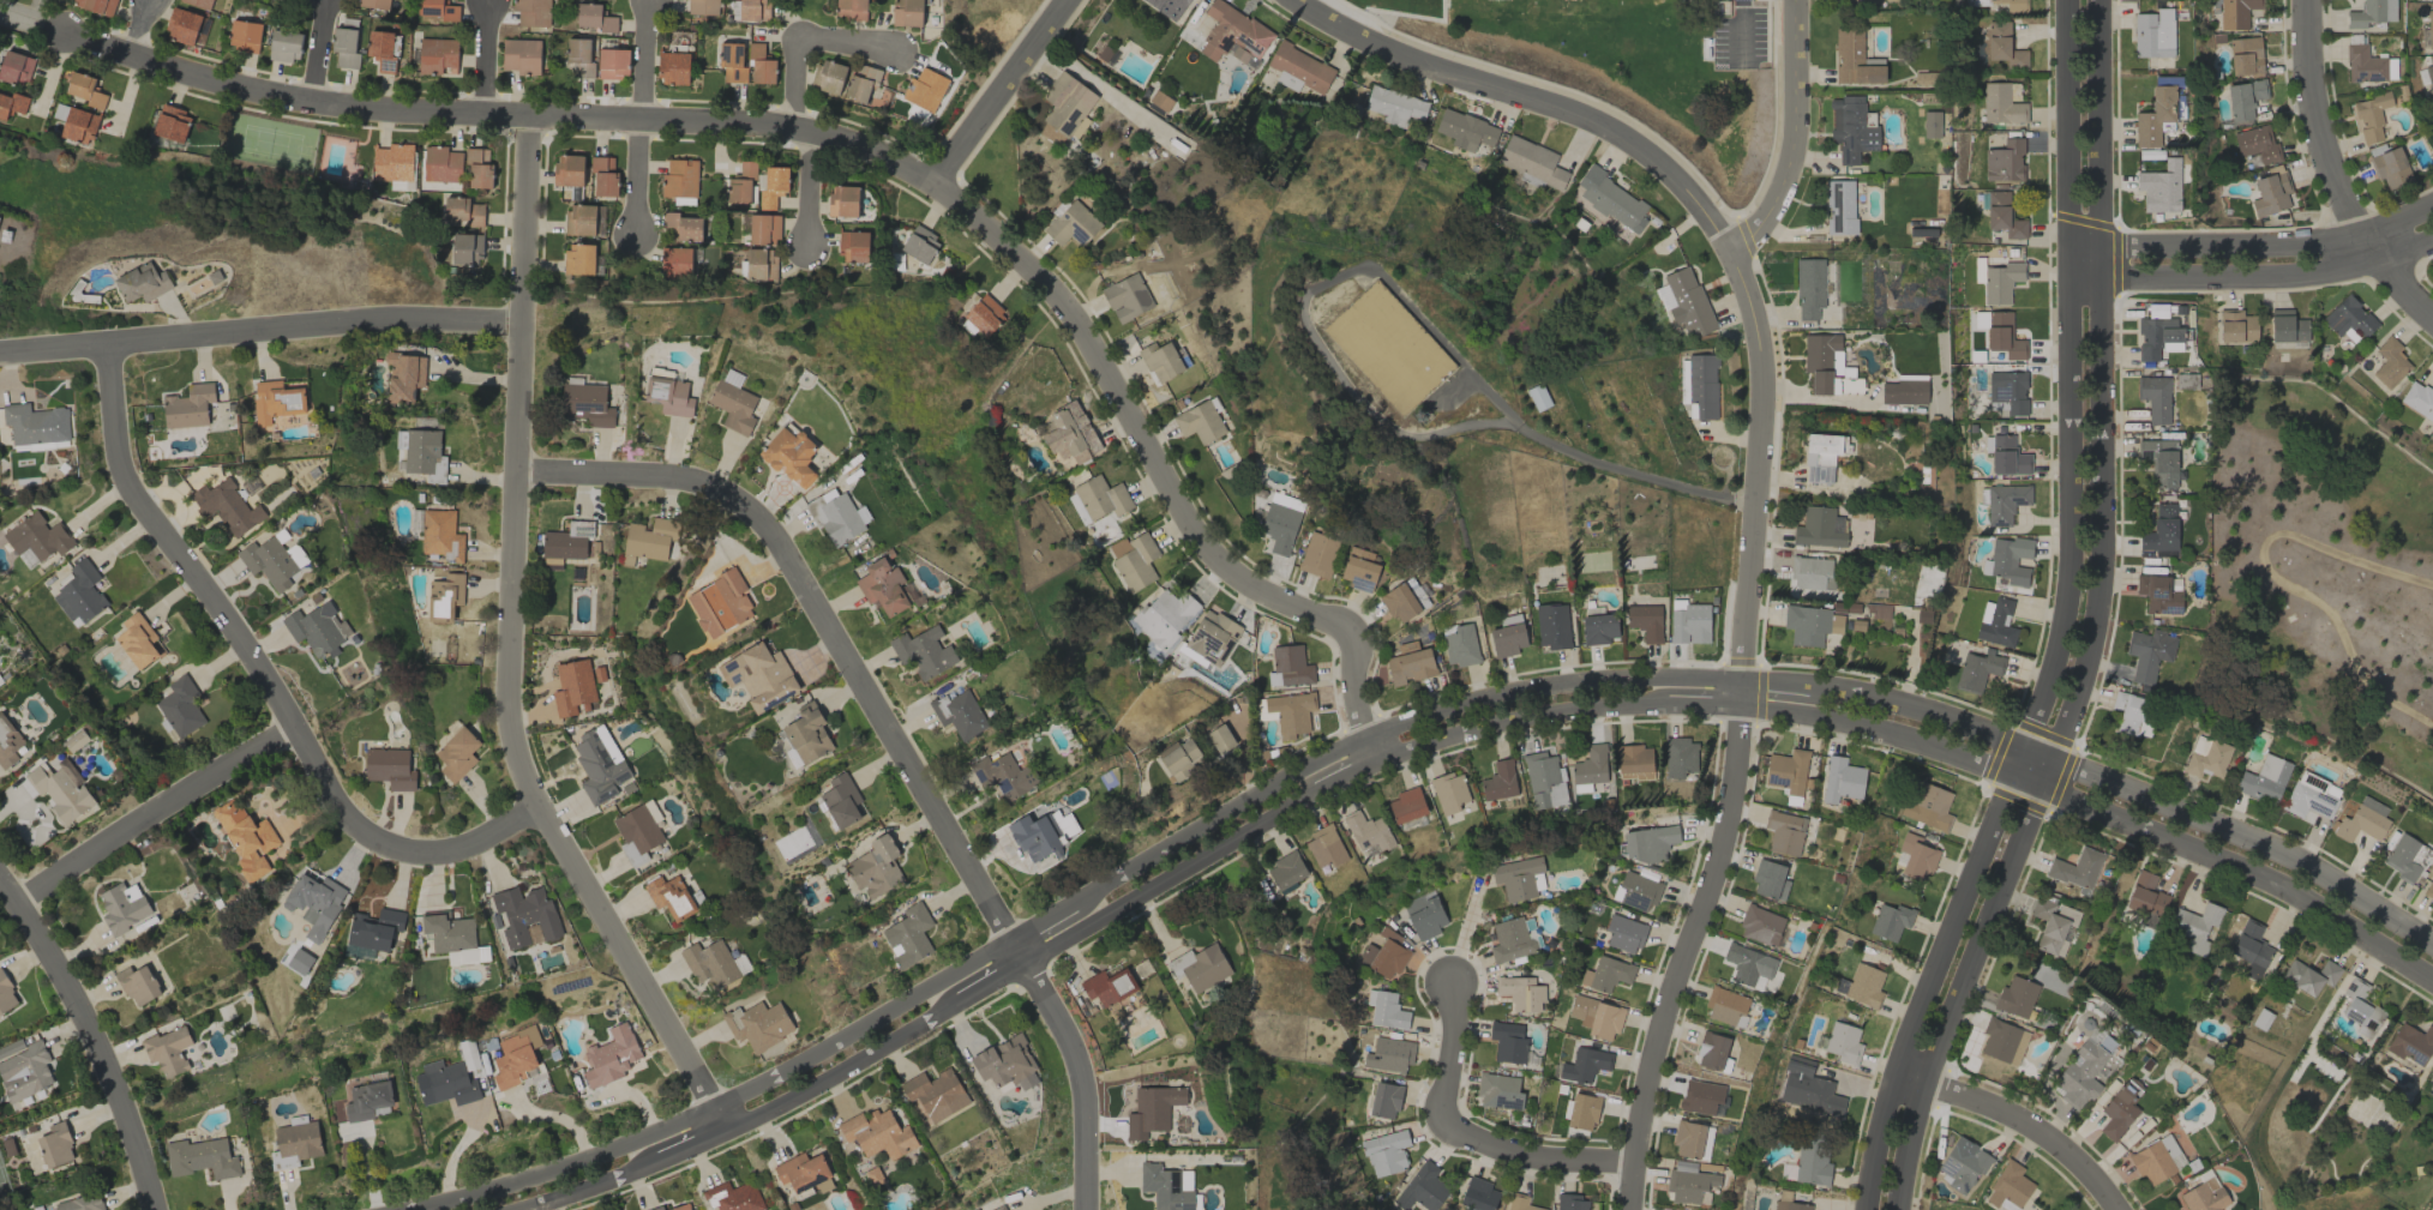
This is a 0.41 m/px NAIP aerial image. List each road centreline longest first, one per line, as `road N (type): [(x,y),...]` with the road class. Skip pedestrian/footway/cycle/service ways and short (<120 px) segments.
road 1 (tertiary): [(2432,947),(2275,851),(1940,720),(1818,687),(1605,680),(1485,698),(1366,739),(1167,843),(716,1113),(545,1180),(423,1209)]
road 2 (tertiary): [(530,1209),(727,1134),(815,1089),(1308,794),(1461,736),(1588,711),(1738,705),(1898,739),(2033,783),(2254,875),(2432,983)]
road 3 (residential): [(66,32),(313,102),(791,128),(863,148),(939,187),(1062,294),(1193,536),(1257,592),(1346,637),(1371,764)]
road 4 (residential): [(2067,0),(2068,590),(2024,750),(1896,1079),(1864,1209)]
road 5 (residential): [(1897,1209),(1921,1085),(2069,706),(2092,620),(2103,278),(2099,0)]
road 6 (residential): [(515,465),(677,478),(750,511),(1080,1064),(1085,1209)]
road 7 (residential): [(1736,252),(1761,408),(1737,751),(1718,842),(1659,1015),(1626,1169),(1625,1209)]
road 8 (residential): [(106,341),(120,478),(203,586),(343,817),(367,838),(423,855),(471,845),(534,809)]
road 9 (residential): [(534,809),(506,724),(528,118)]
road 10 (residential): [(523,318),(356,315),(0,351)]
road 11 (residential): [(1736,252),(1660,161),(1627,134),(1374,43),(1295,0)]
road 12 (residential): [(727,1134),(534,809)]
road 13 (residential): [(2432,203),(2359,240),(2066,245)]
road 14 (residential): [(2066,277),(2305,278),(2378,266),(2432,241)]
road 15 (residential): [(0,888),(73,1001),(134,1140),(152,1209)]
road 16 (residential): [(2305,0),(2306,56),(2327,163),(2359,240),(2432,321)]
road 17 (residential): [(1453,982),(1442,1127),(1626,1169)]
road 18 (residential): [(290,727),(14,907)]
road 19 (residential): [(1792,0),(1794,125),(1762,211),(1736,252)]
road 20 (residential): [(1896,1079),(1981,1103),(2010,1120),(2065,1156),(2113,1209)]
road 21 (residential): [(1069,0),(939,187)]
road 22 (residential): [(791,128),(792,38),(894,50)]
road 23 (residential): [(643,0),(638,124)]

